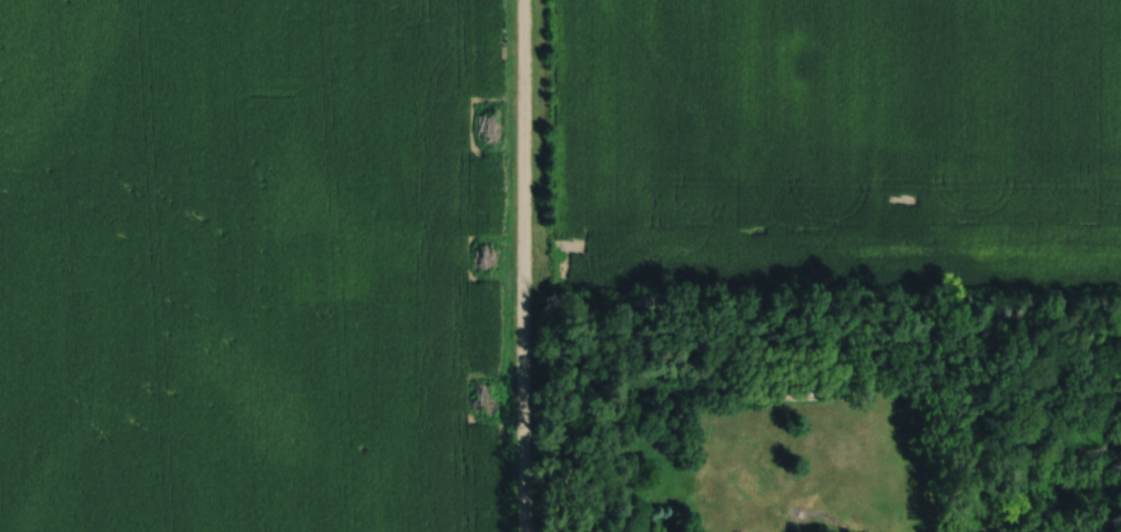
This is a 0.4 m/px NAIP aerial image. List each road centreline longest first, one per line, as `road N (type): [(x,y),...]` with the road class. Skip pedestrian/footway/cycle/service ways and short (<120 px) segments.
road 1 (residential): [(525,531),(523,0)]

